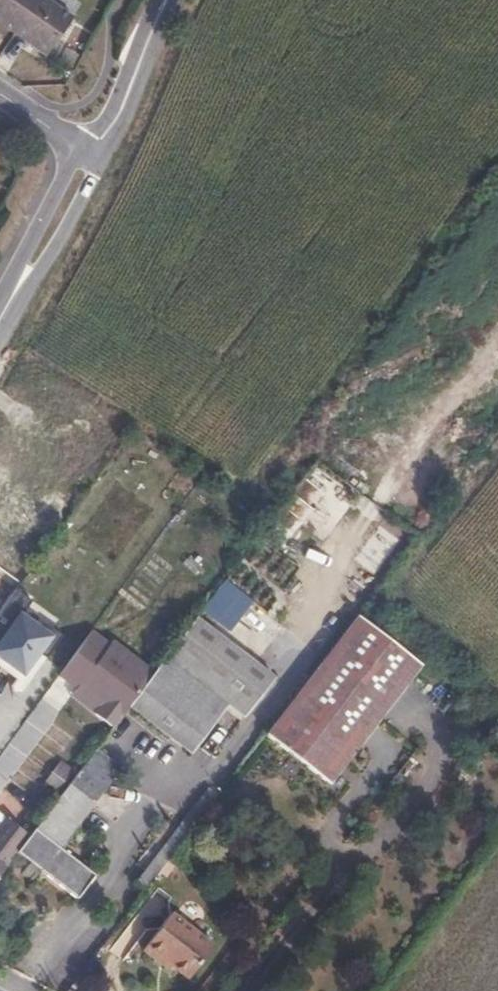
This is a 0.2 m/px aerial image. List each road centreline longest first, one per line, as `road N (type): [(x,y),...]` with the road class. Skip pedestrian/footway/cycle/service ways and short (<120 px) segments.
road 1 (residential): [(100,169),(102,139),(168,0)]
road 2 (residential): [(68,150),(8,302)]
road 3 (residential): [(8,302),(100,169)]

